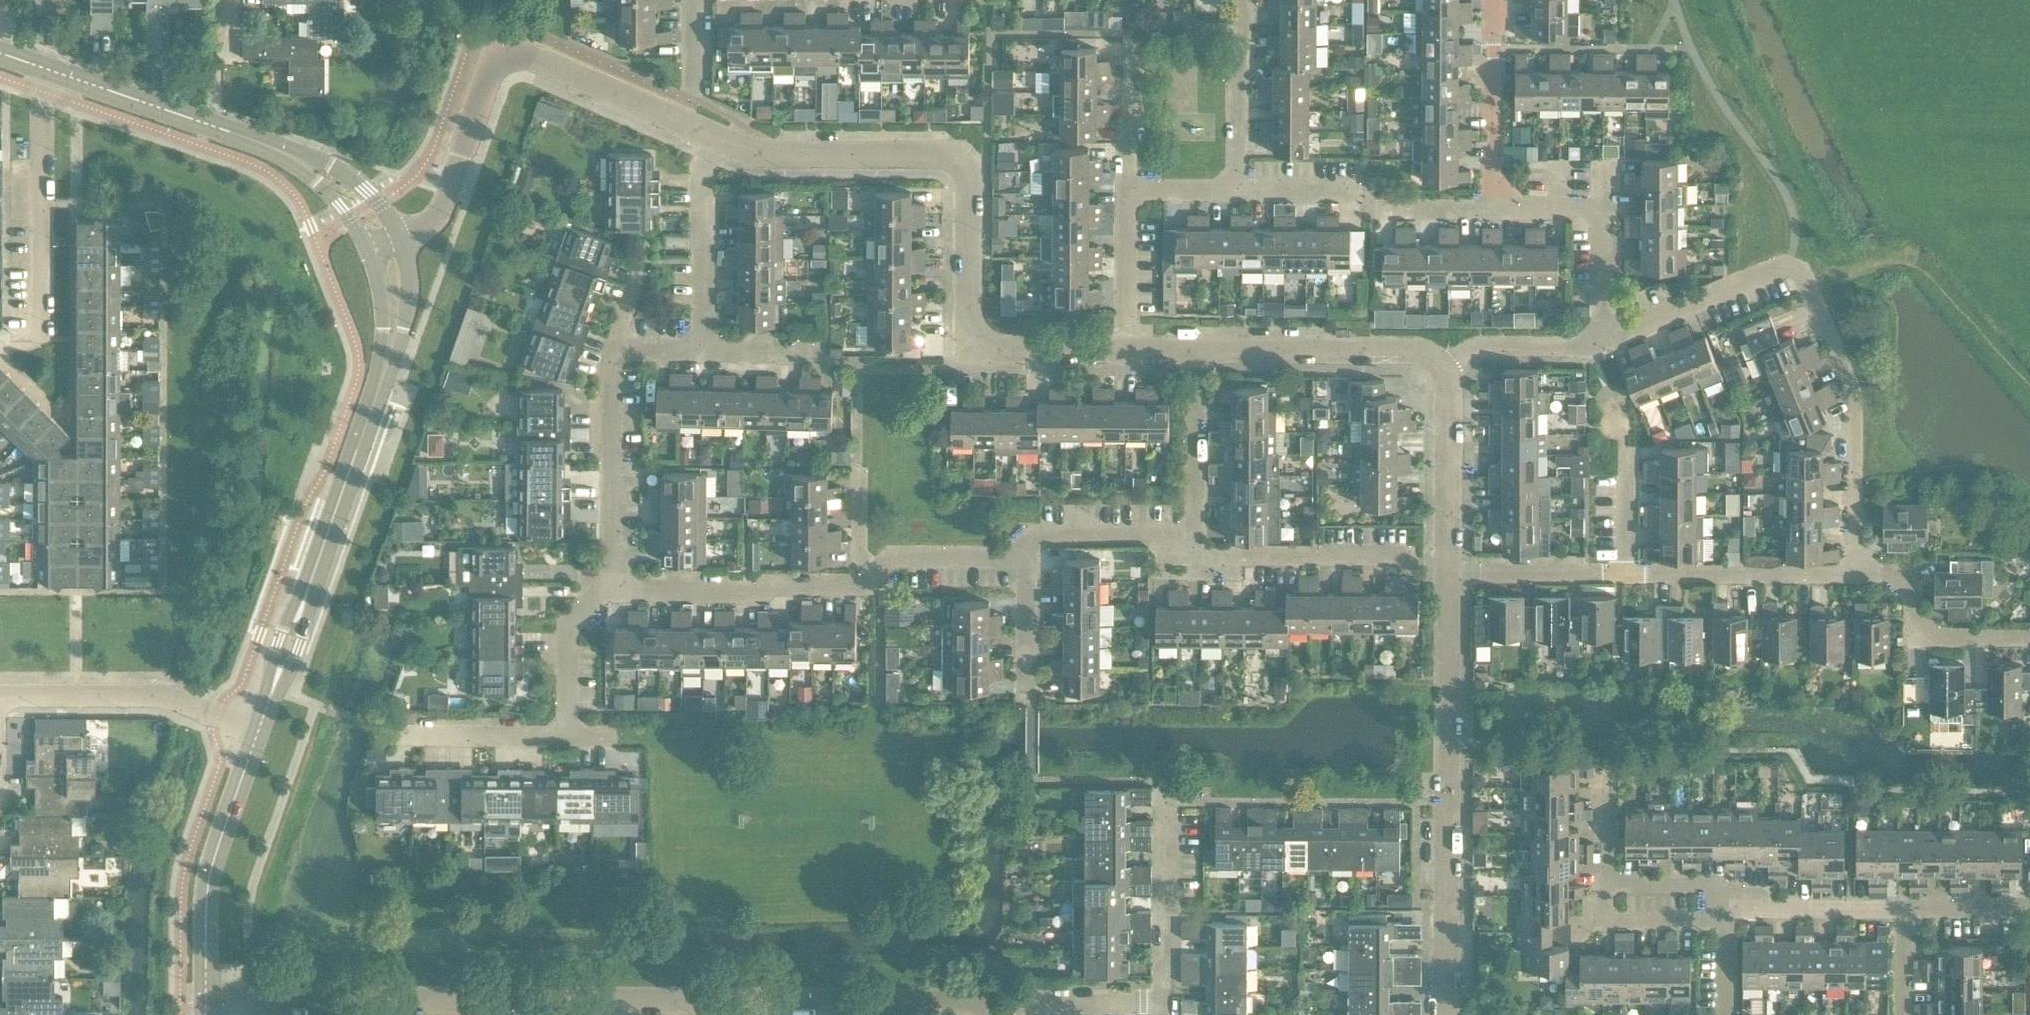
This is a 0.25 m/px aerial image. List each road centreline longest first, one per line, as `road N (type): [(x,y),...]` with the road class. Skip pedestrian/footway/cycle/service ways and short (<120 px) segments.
road 1 (residential): [(1126,348),(988,348),(975,338),(976,182),(952,159),(760,156),(712,137)]
road 2 (residential): [(205,1004),(729,1006)]
road 3 (residential): [(1859,571),(1858,415),(1801,273),(1774,272),(1607,346)]
road 4 (tertiary): [(257,731),(388,352),(393,288),(385,243)]
road 5 (residential): [(1449,1014),(1451,574)]
road 6 (residential): [(677,123),(535,60),(510,59),(489,82),(437,215),(385,243)]
road 7 (residential): [(407,738),(566,737),(568,627),(610,588)]
road 8 (tertiary): [(205,1004),(204,896),(257,731)]
road 9 (track): [(2029,398),(1921,275),(1889,270),(1812,295)]
road 10 (residential): [(610,588),(862,586),(873,574)]
road 11 (residential): [(0,695),(162,695),(257,731)]
road 12 (residential): [(729,1006),(961,1006),(985,1014)]
road 13 (residential): [(1444,365),(1408,347),(1198,348)]
road 14 (residential): [(610,588),(607,371),(620,347)]
road 15 (residential): [(1630,577),(1848,578),(1859,571)]
road 16 (residential): [(2029,640),(1915,642),(1899,572),(1859,571)]
road 17 (tertiary): [(385,243),(365,210),(334,182),(207,124)]
road 18 (tertiary): [(207,124),(0,56)]
road 19 (residential): [(701,347),(698,172),(712,137)]
road 20 (residential): [(1496,211),(1499,0)]
road 21 (residential): [(1451,574),(1452,394),(1444,365)]
road 22 (residential): [(1198,554),(1198,348)]
road 23 (residential): [(1174,1005),(1177,800)]
road 24 (residential): [(1198,554),(1400,554)]
road 25 (residential): [(1239,192),(1248,0)]
road 26 (residential): [(1026,554),(1043,535),(1160,536),(1198,554)]
road 27 (residential): [(1451,574),(1630,577)]
road 28 (residential): [(1728,907),(1903,909)]
road 29 (residential): [(1607,346),(1482,346),(1444,365)]
road 30 (residential): [(1174,1005),(1031,1005),(1009,1014)]
road 31 (residential): [(1728,907),(1704,920),(1607,921),(1609,883)]
road 32 (residential): [(873,574),(894,556),(1026,554)]
road 33 (residential): [(1126,348),(1131,193)]
road 34 (residential): [(1131,193),(1132,47)]
road 35 (residential): [(1026,554),(1027,692)]
road 36 (residential): [(1607,346),(1604,210)]
road 37 (residential): [(1609,883),(1706,883),(1729,896),(1728,907)]
road 38 (residential): [(207,124),(234,0)]
road 39 (residential): [(677,123),(693,91),(694,0)]
road 40 (residential): [(1903,909),(2029,915)]
road 41 (residential): [(1239,192),(1362,194)]

